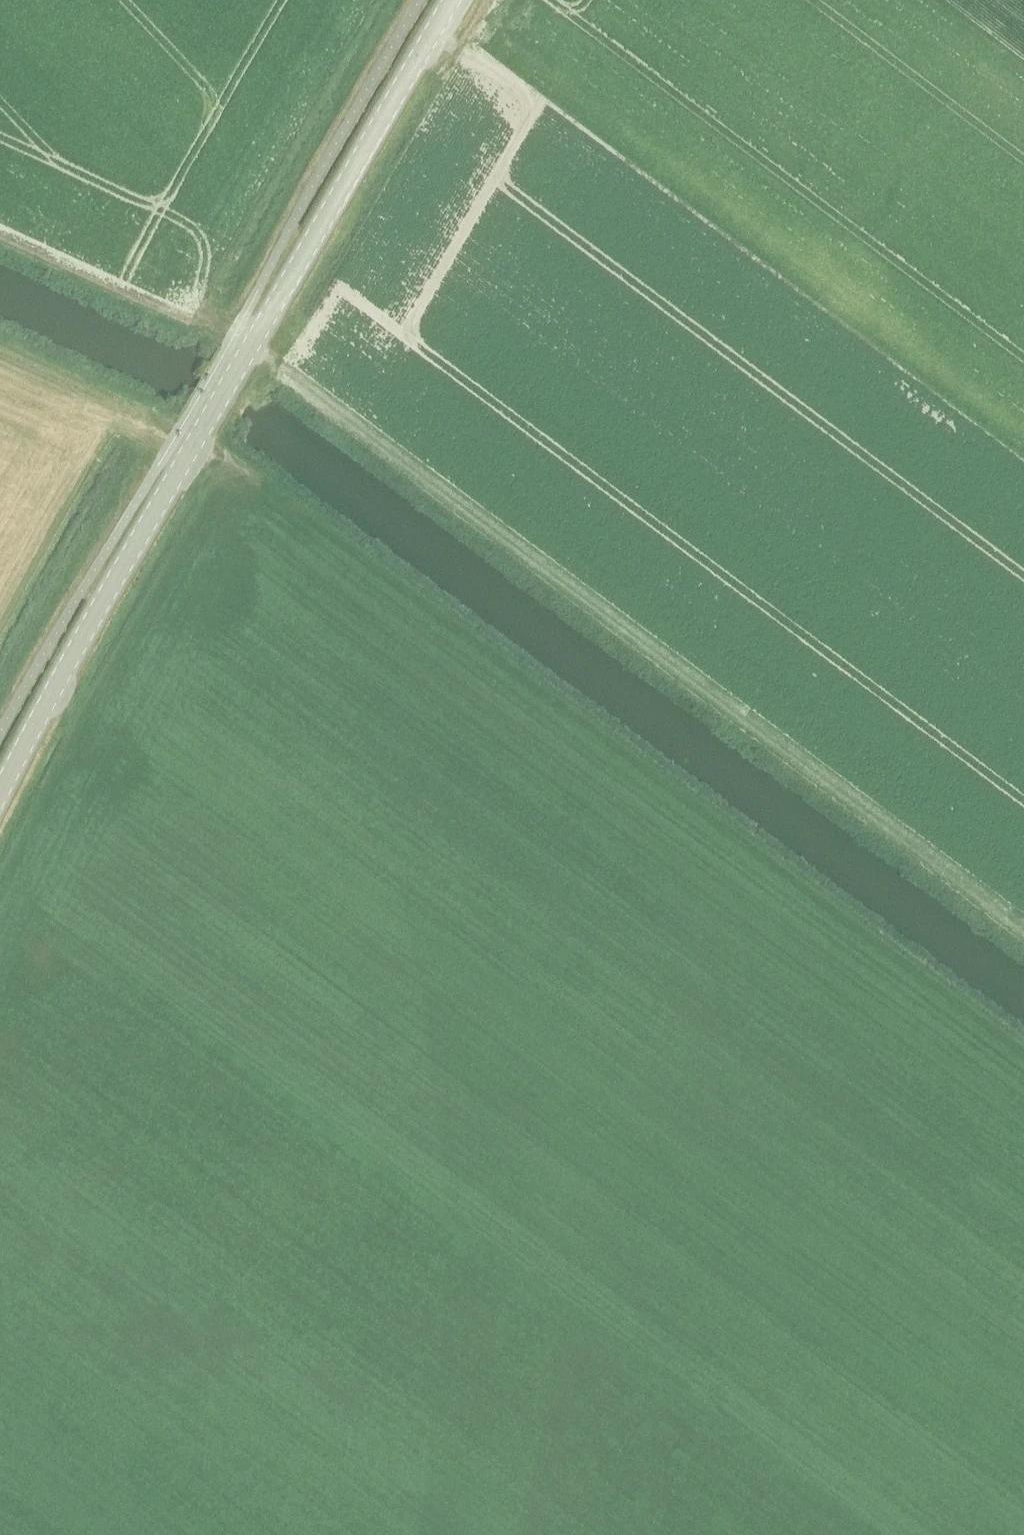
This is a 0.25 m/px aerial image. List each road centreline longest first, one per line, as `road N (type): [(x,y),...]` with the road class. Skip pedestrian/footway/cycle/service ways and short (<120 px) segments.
road 1 (tertiary): [(0,791),(452,0)]

